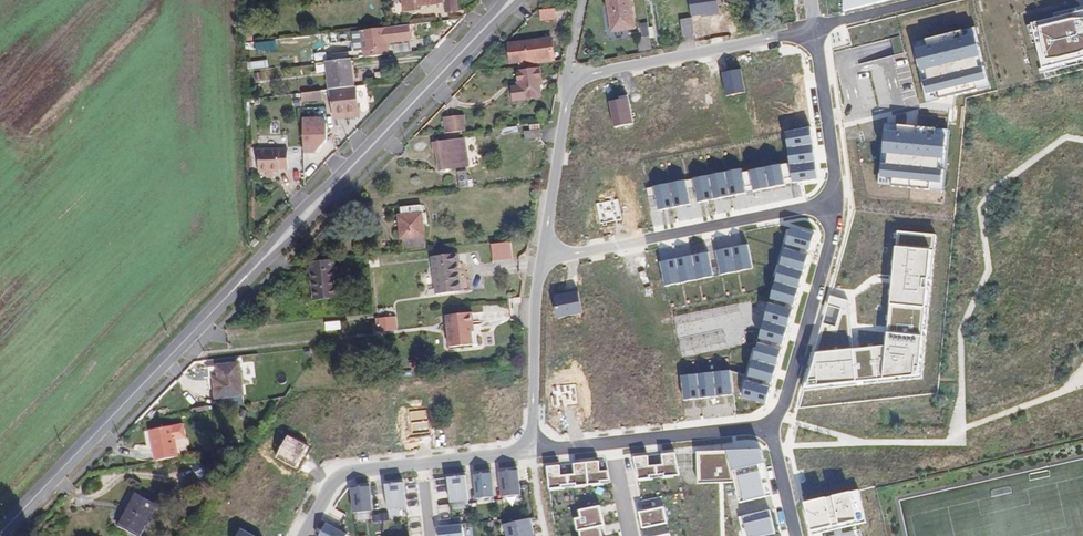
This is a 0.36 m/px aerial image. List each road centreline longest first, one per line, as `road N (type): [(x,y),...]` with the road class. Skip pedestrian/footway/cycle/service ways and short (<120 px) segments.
road 1 (secondary): [(254,270),(1,535)]
road 2 (residential): [(825,210),(542,257)]
road 3 (residential): [(815,31),(568,79)]
road 4 (secondary): [(337,180),(496,16)]
road 5 (residential): [(769,427),(779,415),(829,234),(825,210)]
road 6 (residential): [(542,257),(535,451)]
road 7 (residential): [(825,210),(833,176),(815,31)]
road 8 (residential): [(568,79),(542,257)]
road 9 (residential): [(611,443),(769,427)]
road 10 (residential): [(421,463),(335,478),(304,535)]
road 11 (secondary): [(254,270),(280,256),(331,200),(337,180)]
road 12 (secondary): [(337,180),(262,252),(254,270)]
road 13 (residential): [(815,31),(934,0)]

